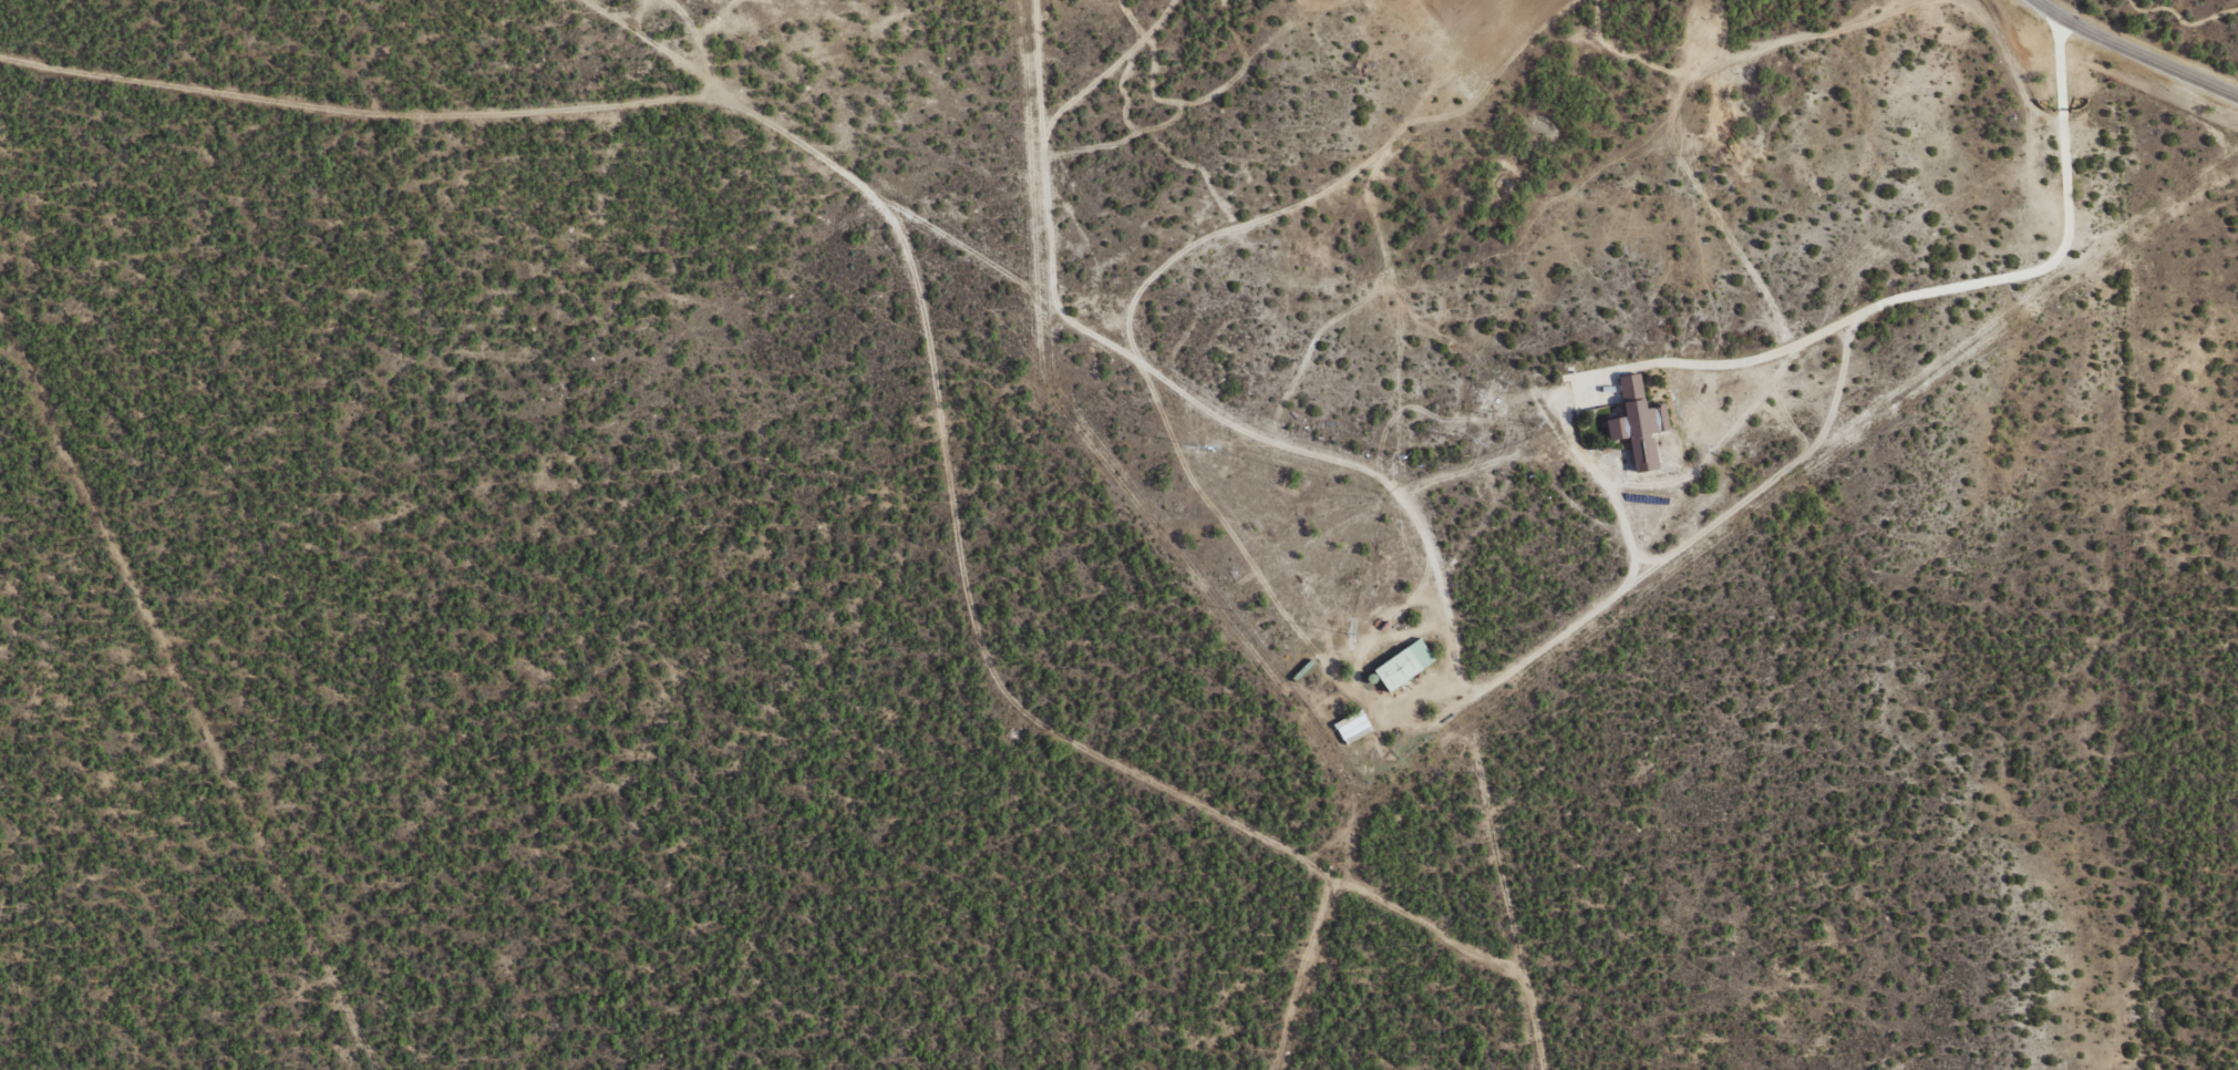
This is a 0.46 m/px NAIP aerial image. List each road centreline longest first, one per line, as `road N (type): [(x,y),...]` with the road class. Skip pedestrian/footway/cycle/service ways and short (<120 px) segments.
road 1 (residential): [(2035,0),(2237,95)]

